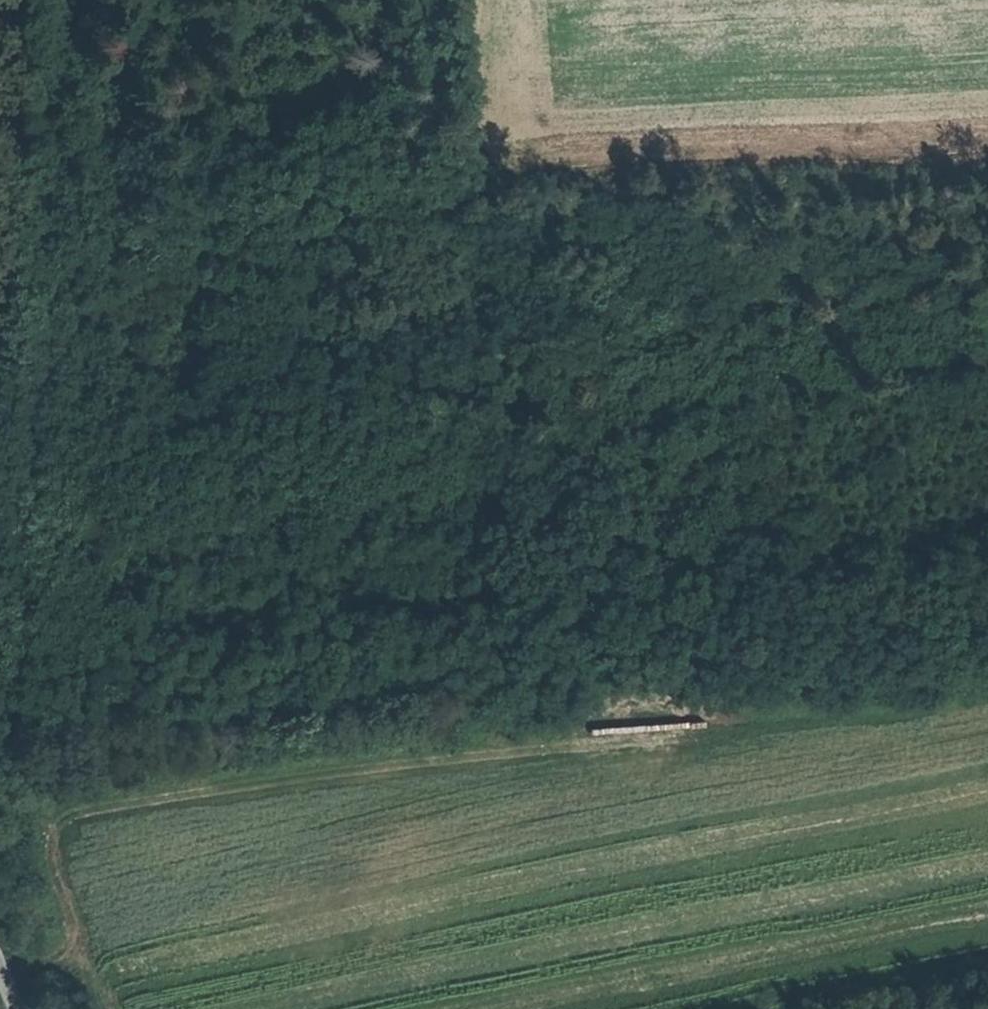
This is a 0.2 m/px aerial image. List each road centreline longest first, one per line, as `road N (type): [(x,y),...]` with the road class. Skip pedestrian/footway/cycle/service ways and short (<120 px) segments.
road 1 (unclassified): [(30,0),(0,236)]

